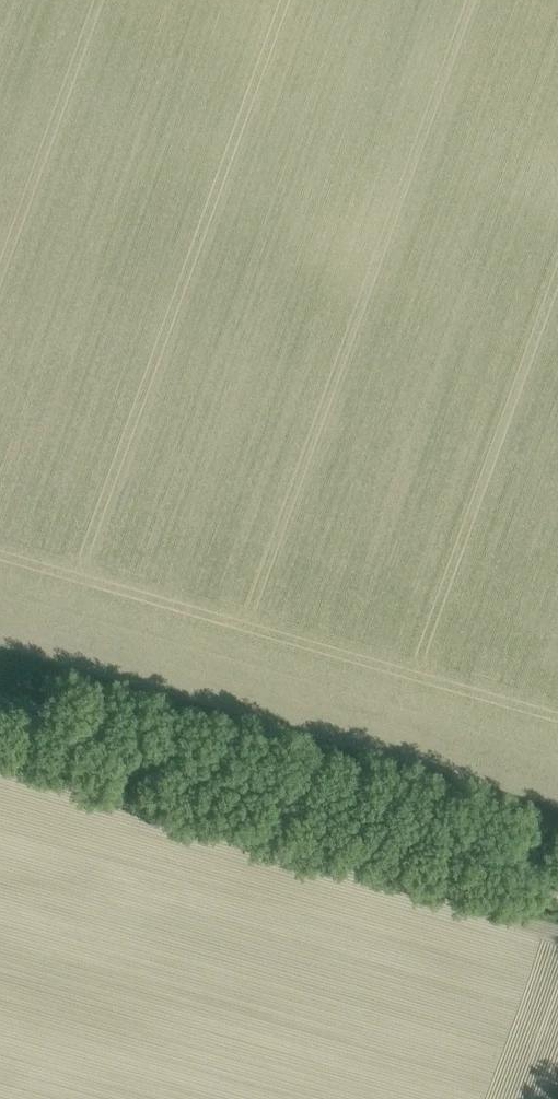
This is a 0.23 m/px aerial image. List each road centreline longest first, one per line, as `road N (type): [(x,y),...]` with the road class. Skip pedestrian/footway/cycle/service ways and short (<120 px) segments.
road 1 (secondary): [(557,882),(0,719)]

